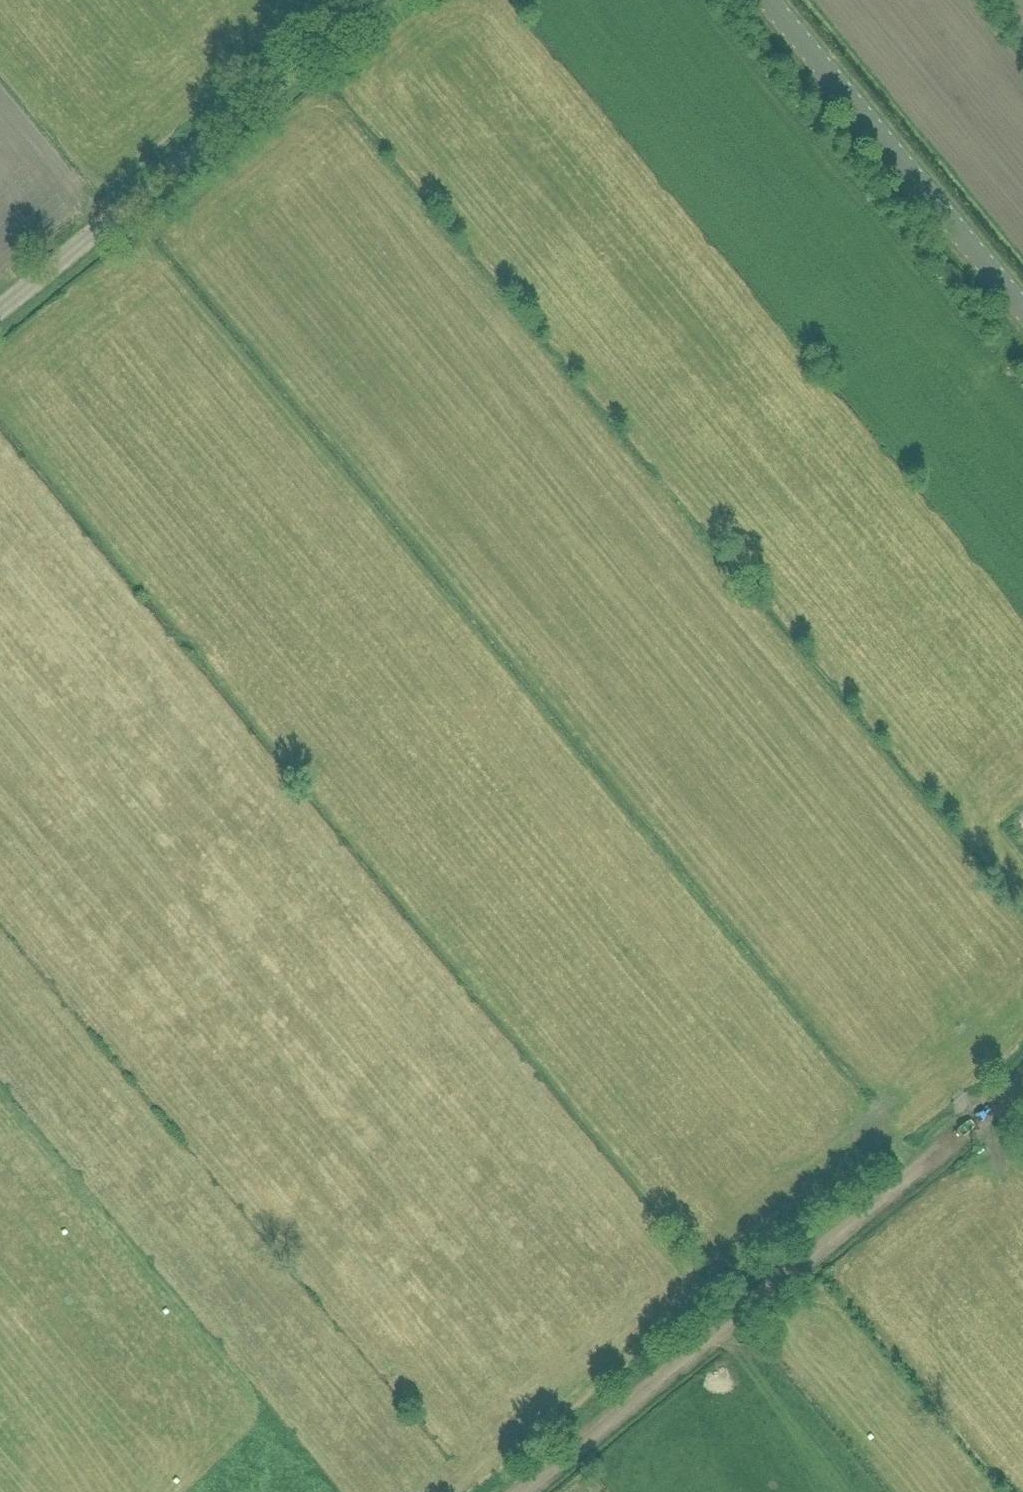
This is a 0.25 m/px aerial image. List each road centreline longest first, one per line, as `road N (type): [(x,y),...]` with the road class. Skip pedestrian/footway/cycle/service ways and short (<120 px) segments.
road 1 (track): [(513,1491),(1022,1076)]
road 2 (unclassified): [(0,308),(378,0)]
road 3 (unclassified): [(1022,310),(767,0)]

